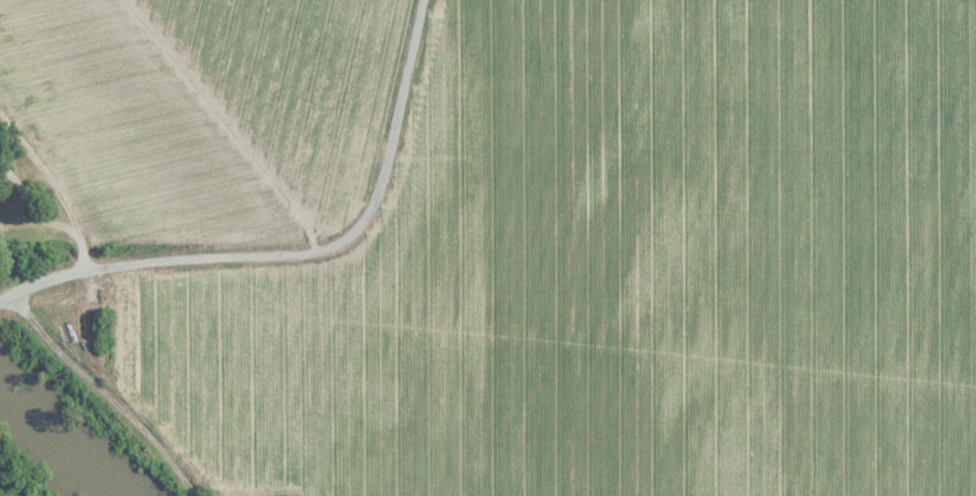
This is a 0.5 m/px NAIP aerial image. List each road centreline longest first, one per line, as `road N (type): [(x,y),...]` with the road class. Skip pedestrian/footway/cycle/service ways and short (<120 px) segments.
road 1 (residential): [(0,299),(60,277),(147,262),(283,257),(338,246),(362,224),(378,190),(421,0)]
road 2 (residential): [(193,495),(12,294)]

